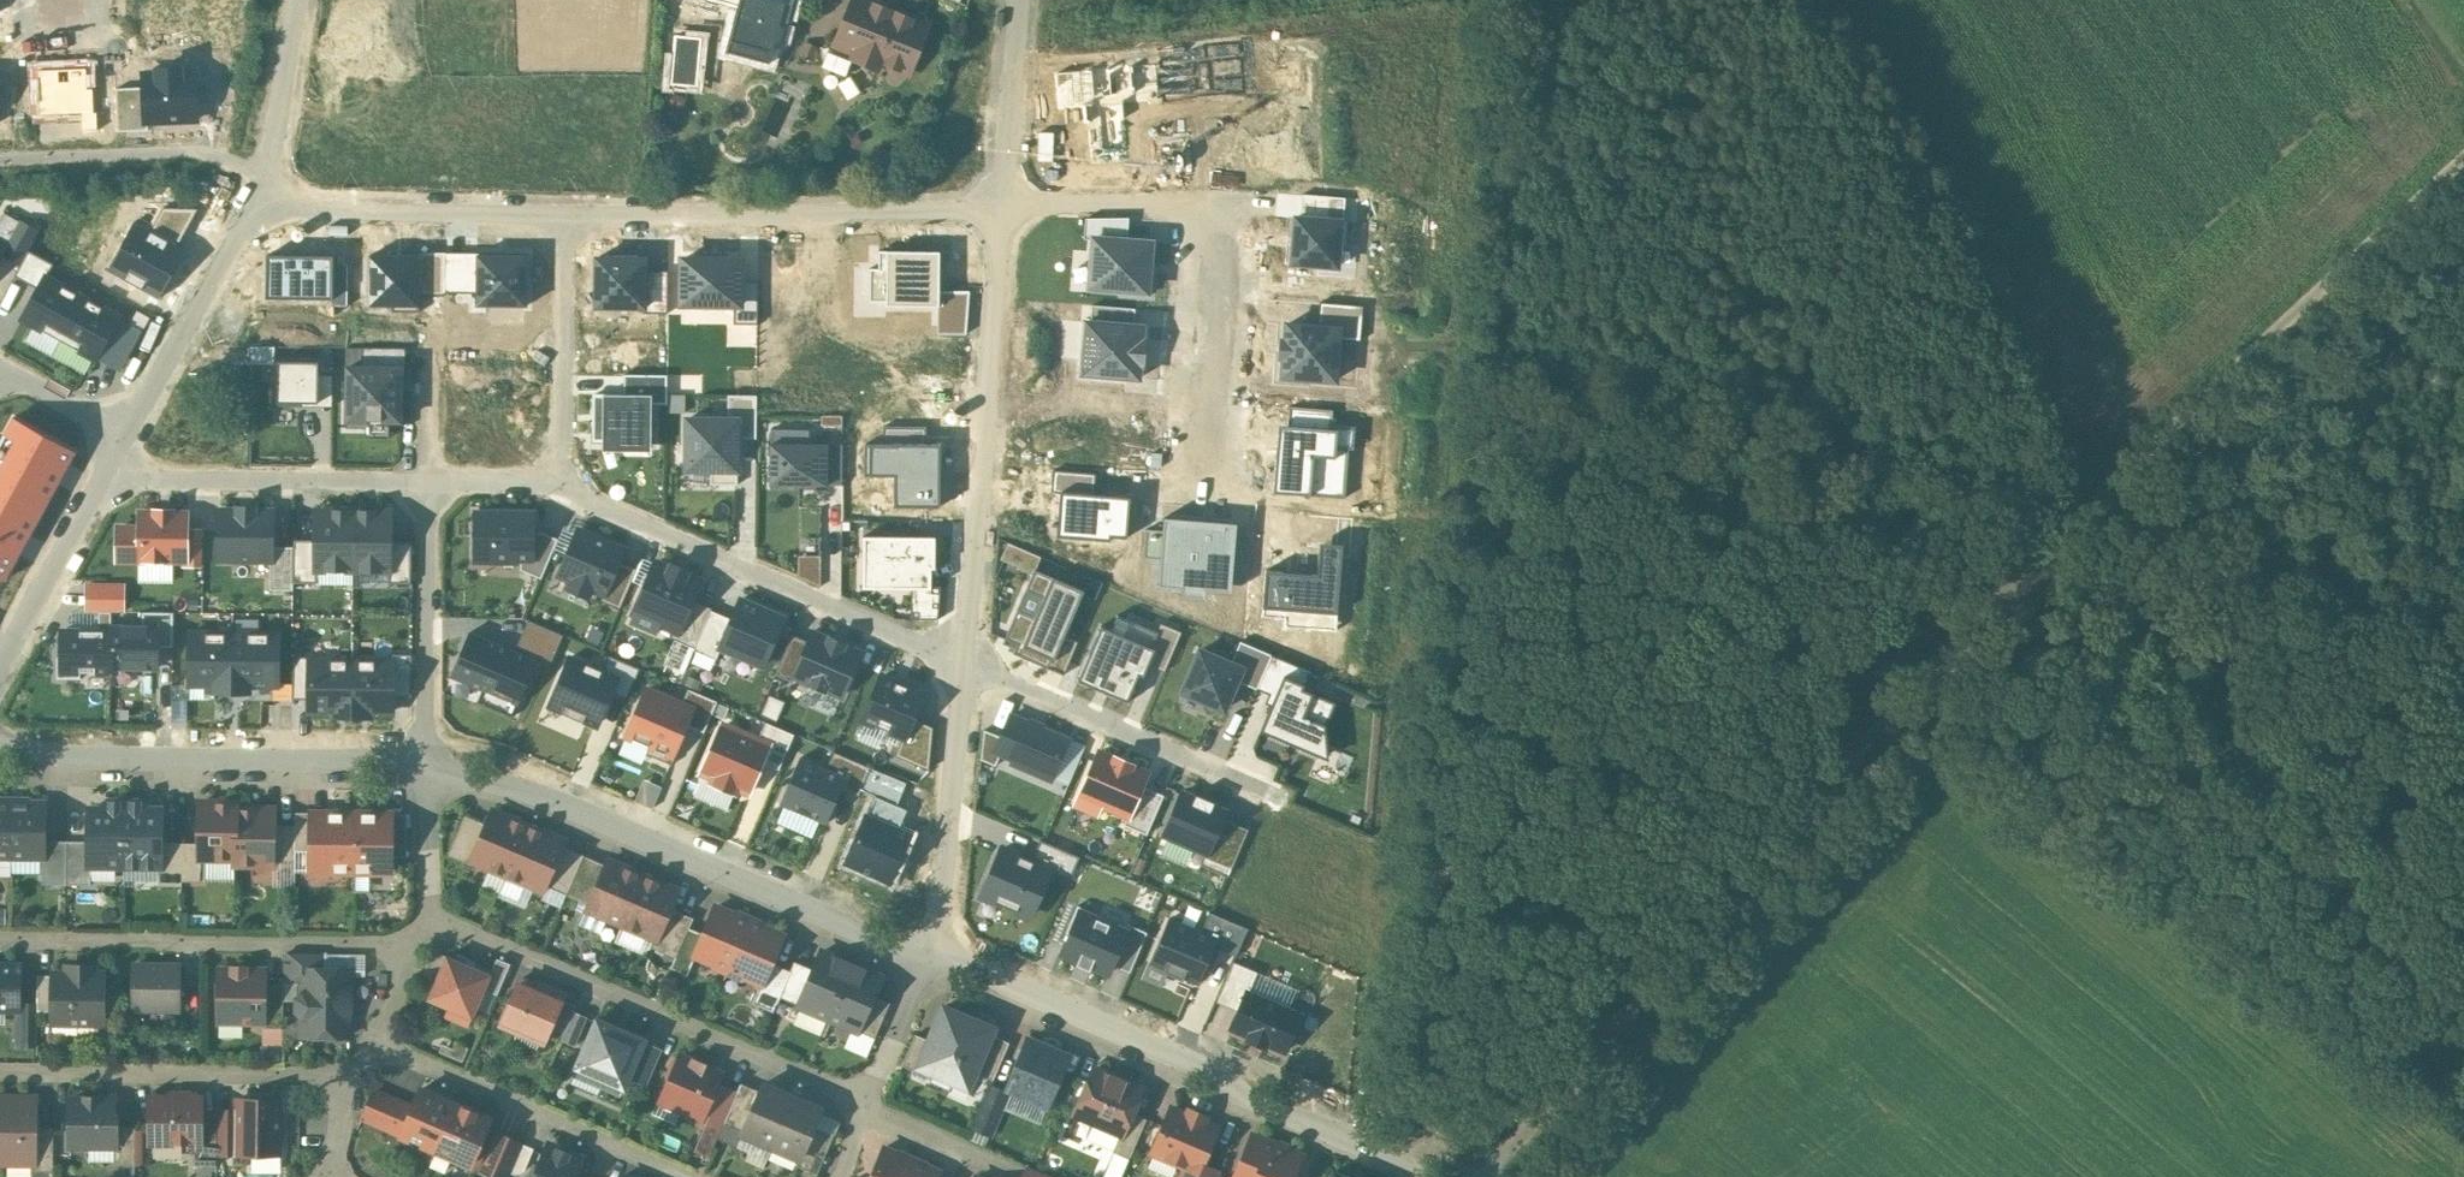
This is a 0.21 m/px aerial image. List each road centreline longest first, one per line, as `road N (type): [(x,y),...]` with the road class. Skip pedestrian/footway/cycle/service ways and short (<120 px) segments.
road 1 (unclassified): [(1481,1176),(2040,558)]
road 2 (unclassified): [(2040,558),(2117,477),(2463,159)]
road 3 (residential): [(1196,206),(1176,454),(1181,470),(1208,478),(1235,460),(1252,209)]
road 4 (residential): [(430,481),(551,480),(594,507),(962,663)]
road 5 (residential): [(1429,1176),(1228,1079),(931,960)]
road 6 (residential): [(931,960),(570,805),(501,780),(430,770)]
road 7 (unclassified): [(2040,558),(2463,819)]
road 8 (residential): [(430,918),(865,1101)]
road 9 (residential): [(962,663),(1001,217)]
road 10 (residential): [(563,217),(1001,217)]
road 11 (residential): [(430,770),(0,756)]
road 12 (residential): [(0,937),(384,944),(404,950)]
road 13 (residential): [(962,663),(1283,799)]
road 14 (residential): [(0,1070),(348,1081)]
road 15 (residential): [(378,1046),(697,1176)]
road 16 (residential): [(103,478),(430,481)]
road 17 (residential): [(430,481),(482,427),(556,382),(563,217)]
road 18 (residential): [(259,203),(563,217)]
road 19 (residential): [(931,960),(962,663)]
road 20 (residential): [(430,770),(430,481)]
road 21 (residential): [(0,161),(192,150),(270,171)]
road 22 (residential): [(127,434),(259,203)]
road 23 (residential): [(1001,217),(1018,0)]
road 24 (residential): [(0,669),(103,478)]
road 25 (residential): [(1196,206),(1024,205),(1001,217)]
road 26 (residential): [(270,171),(299,0)]
road 27 (residential): [(931,960),(865,1101)]
road 28 (residential): [(430,918),(430,770)]
road 29 (residential): [(127,434),(0,367)]

